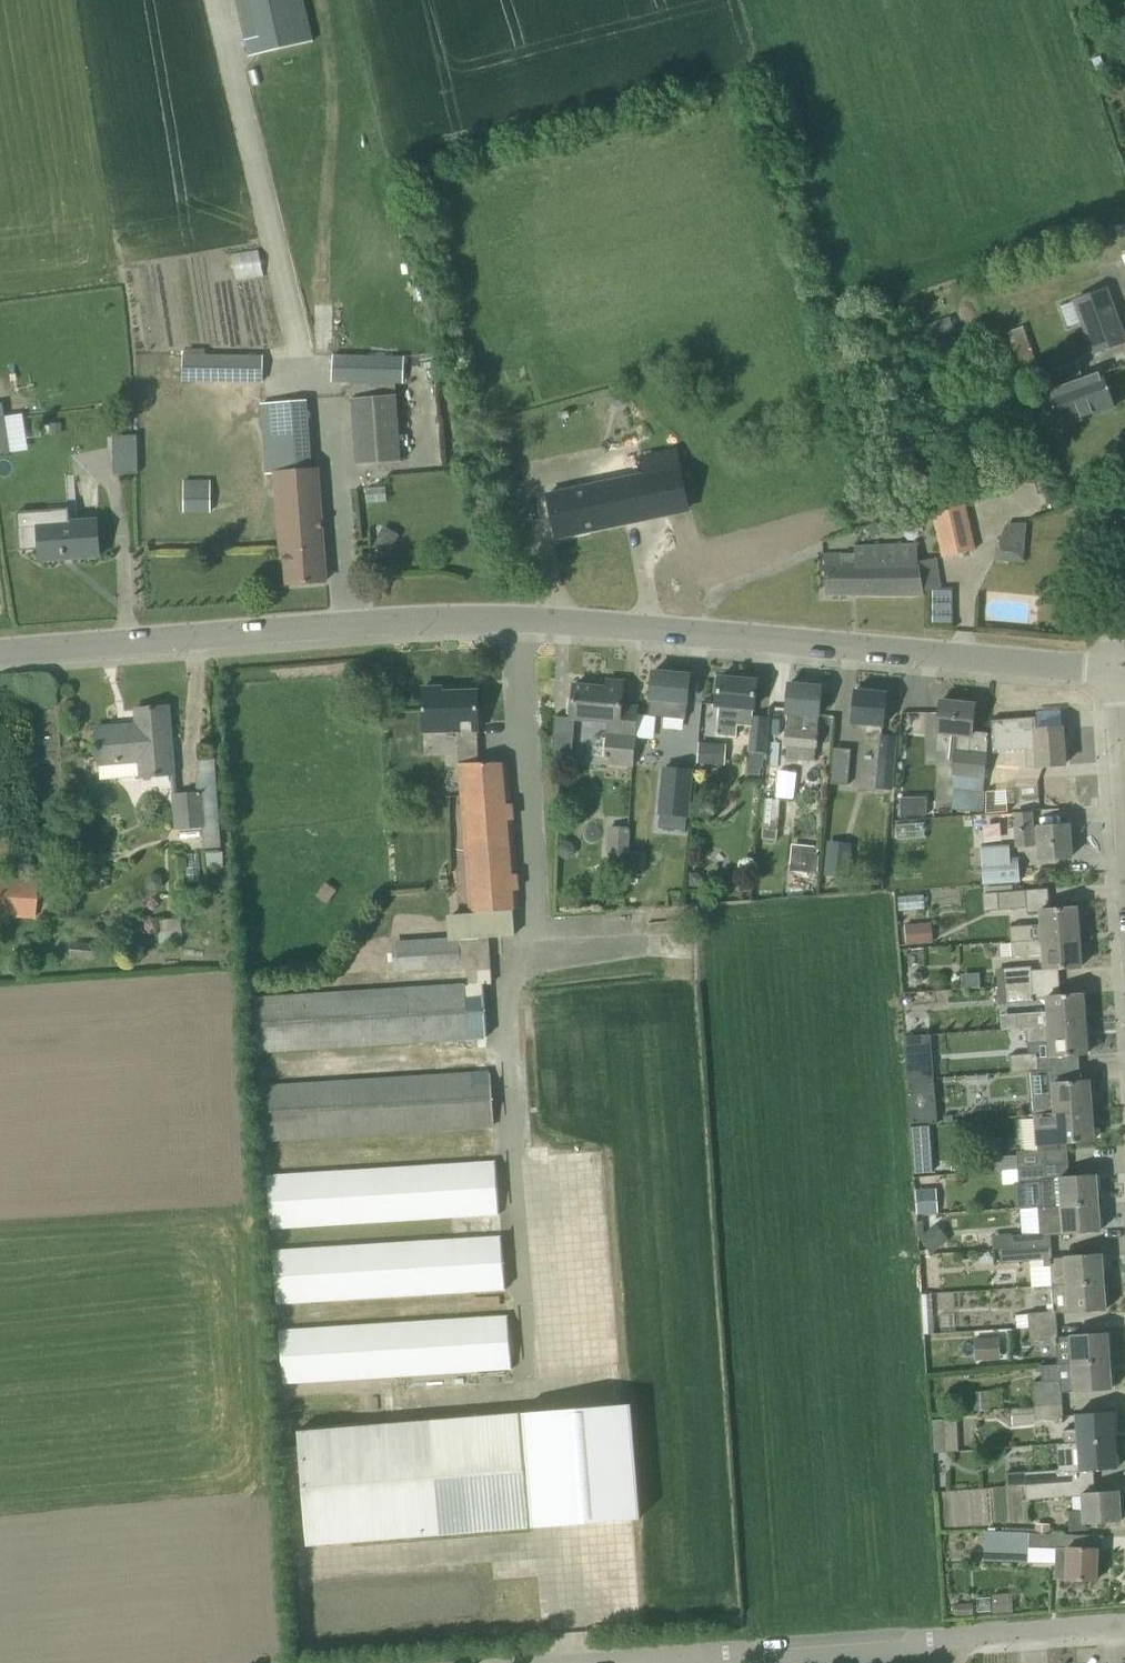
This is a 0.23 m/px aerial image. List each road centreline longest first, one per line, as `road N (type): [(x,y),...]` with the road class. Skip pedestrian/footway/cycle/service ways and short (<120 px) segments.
road 1 (residential): [(0,652),(312,628),(597,627),(1121,673)]
road 2 (unclassified): [(668,1662),(956,1640)]
road 3 (residential): [(956,1640),(1124,1627)]
road 4 (residential): [(1121,673),(1117,550),(1124,522)]

